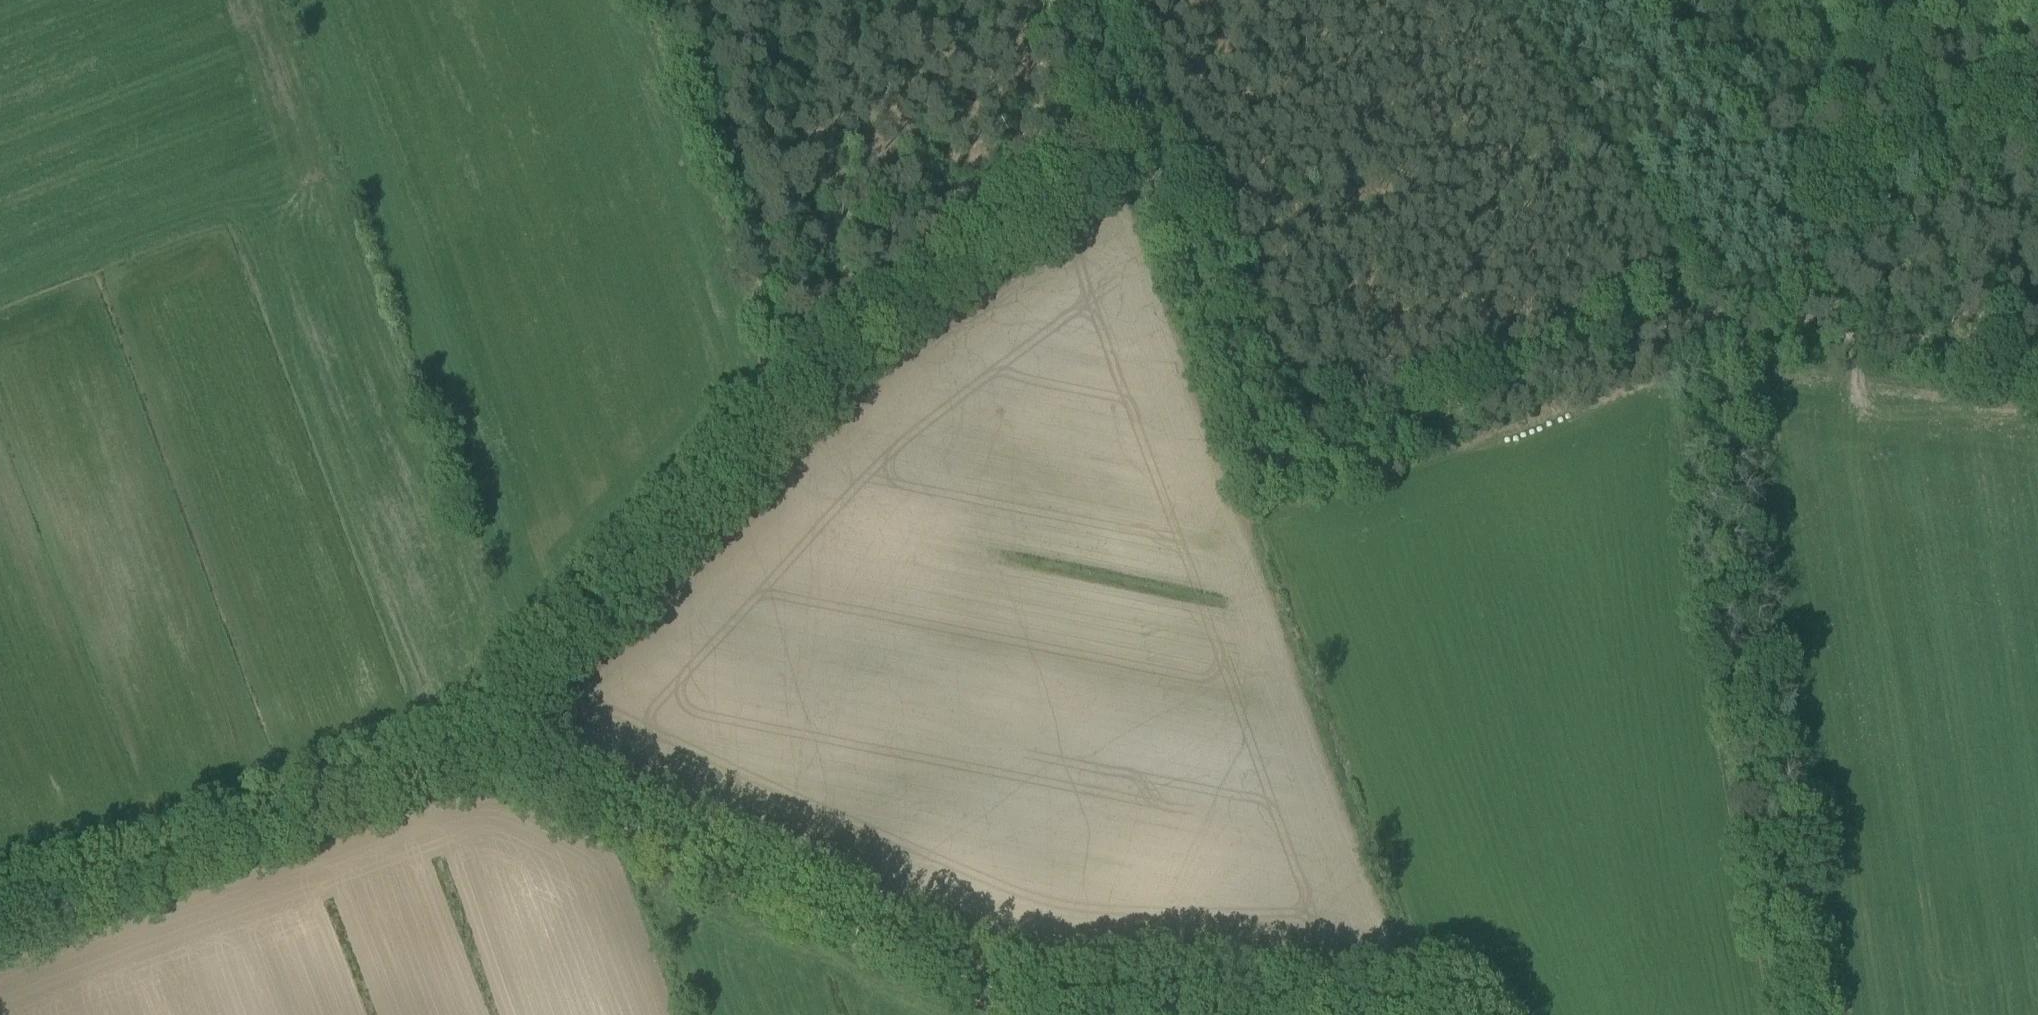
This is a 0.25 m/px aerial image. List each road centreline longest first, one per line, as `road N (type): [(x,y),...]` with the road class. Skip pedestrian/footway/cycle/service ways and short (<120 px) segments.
road 1 (track): [(2037,358),(1716,319),(1681,324),(1416,423),(1284,461),(1257,443),(1149,142)]
road 2 (track): [(485,754),(674,848),(1030,998),(1136,1007),(1428,1008),(1457,1014)]
road 3 (track): [(1149,142),(903,318),(800,405),(531,692),(485,754)]
road 4 (track): [(485,754),(0,939)]
road 5 (track): [(1149,142),(1099,0)]

